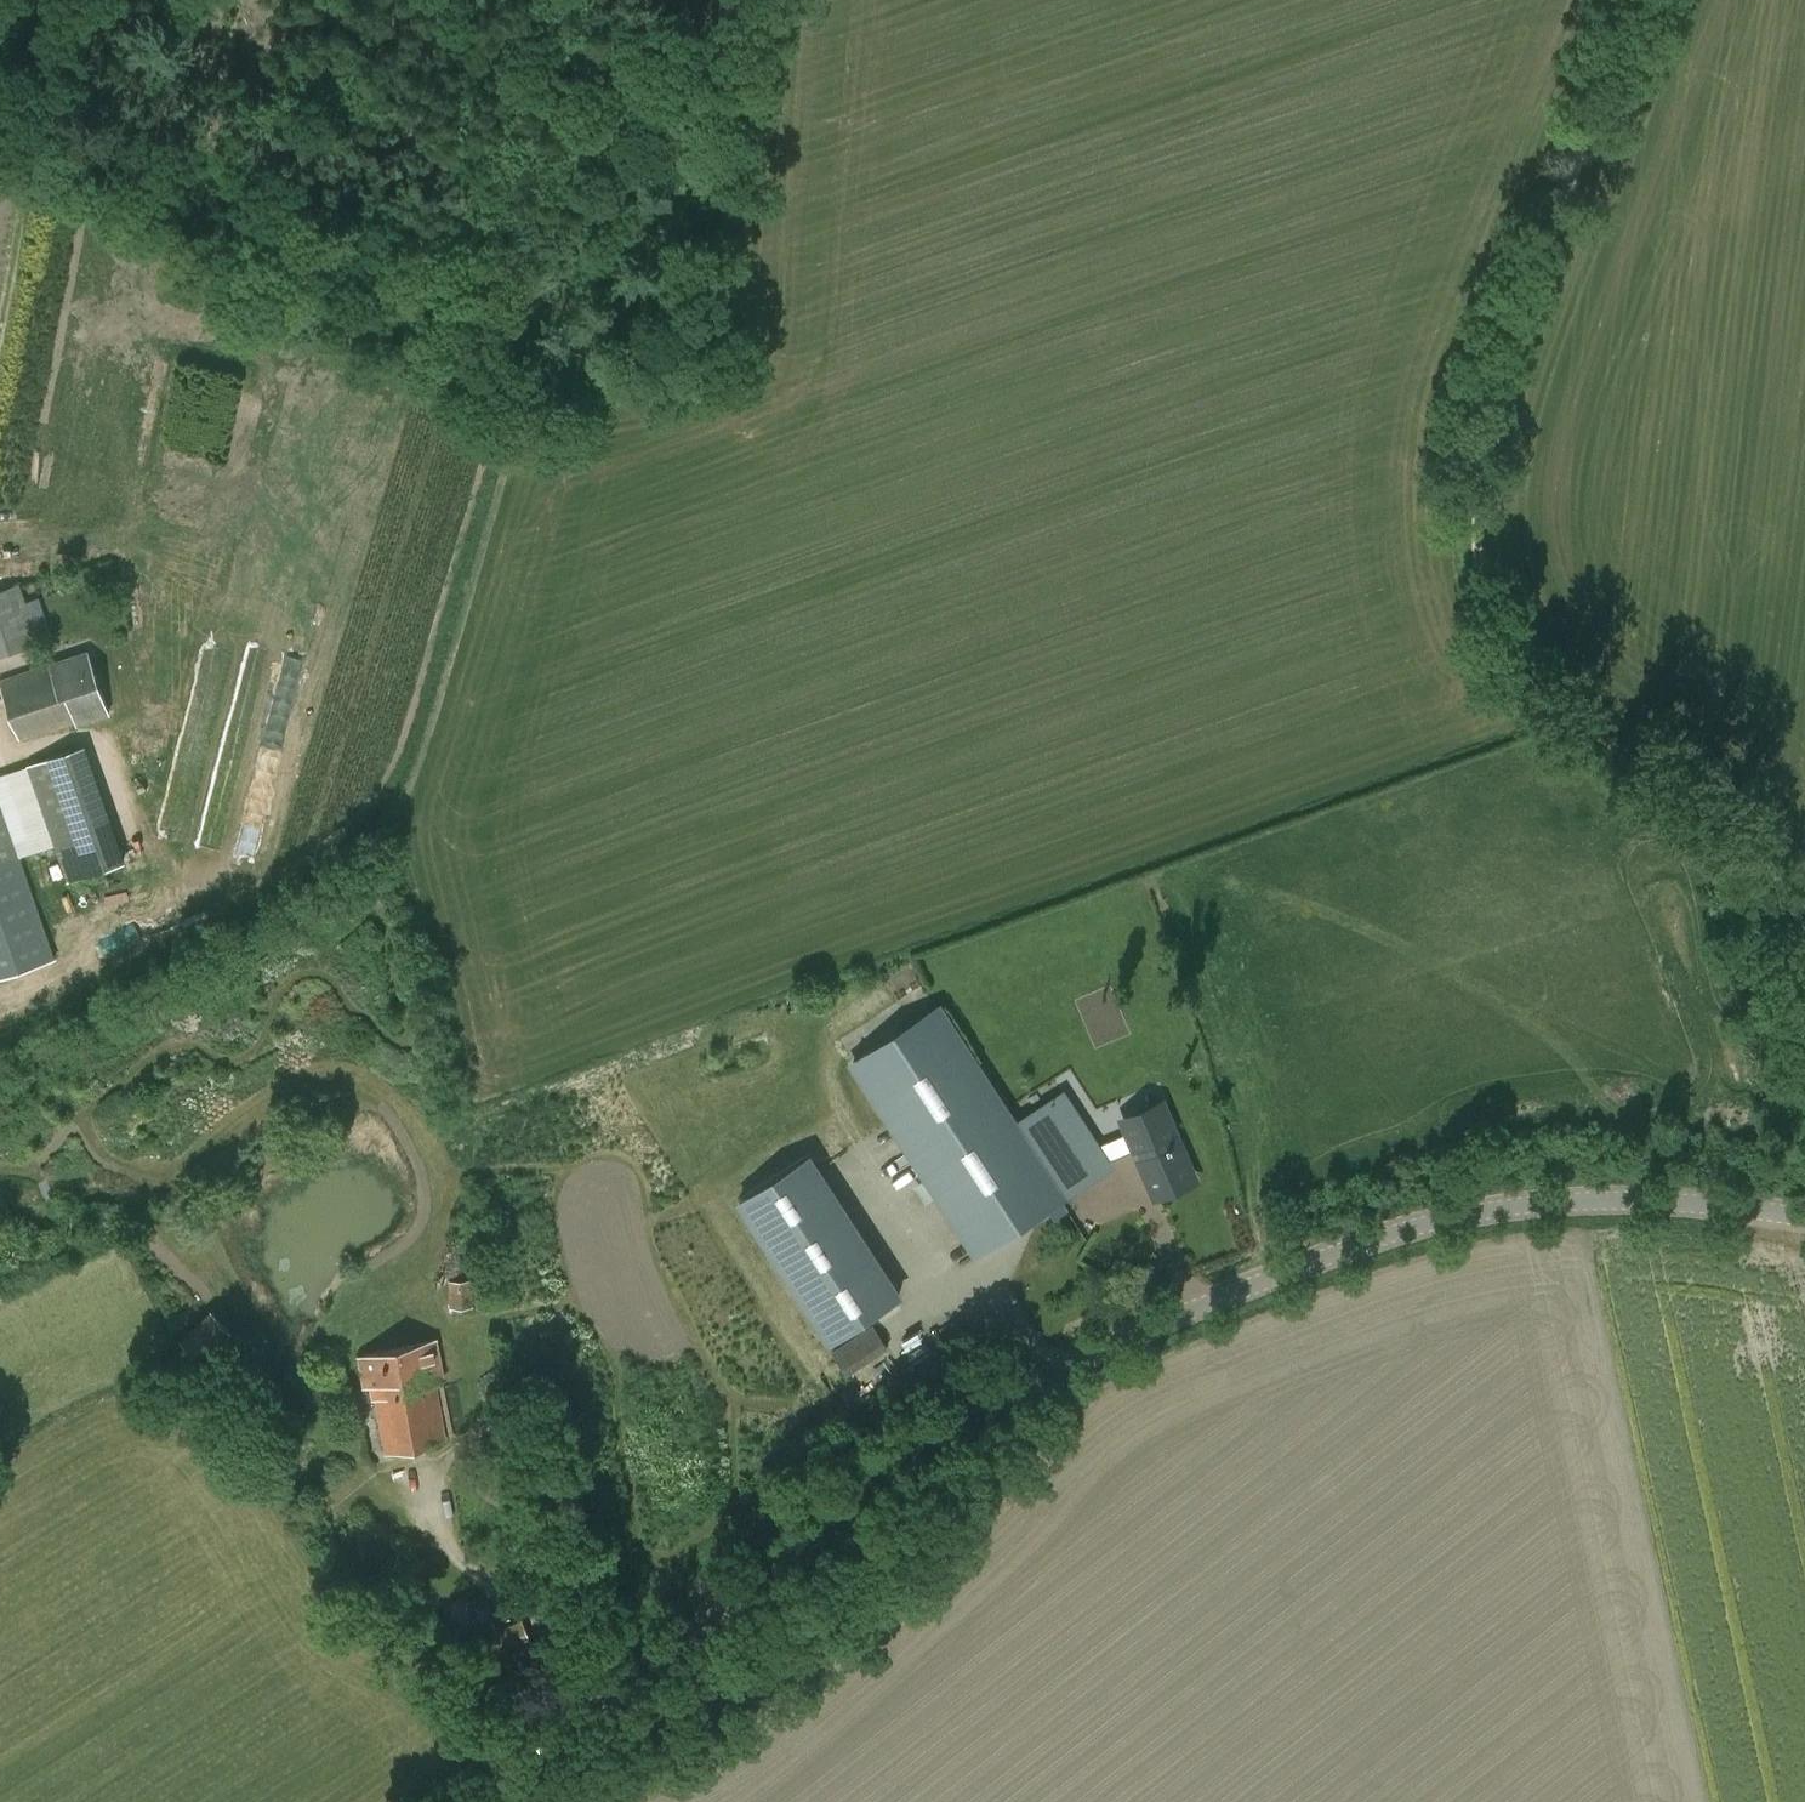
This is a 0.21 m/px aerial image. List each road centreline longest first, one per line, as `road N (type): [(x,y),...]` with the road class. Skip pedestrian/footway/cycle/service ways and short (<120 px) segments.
road 1 (tertiary): [(495,1801),(1030,1399),(1335,1254),(1472,1212),(1587,1199),(1804,1218)]
road 2 (track): [(1804,961),(1768,871),(1744,844),(1563,709),(1513,649),(1484,595),(1482,455),(1497,391),(1639,0)]

